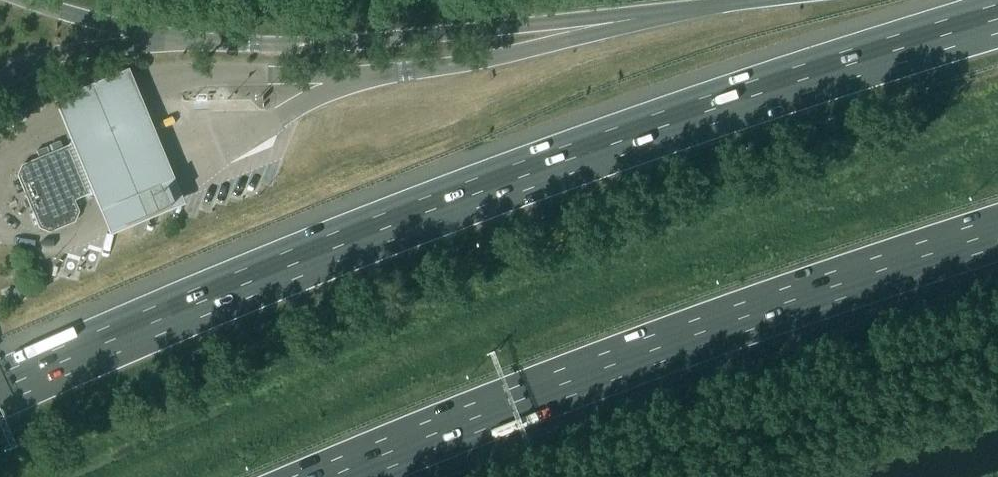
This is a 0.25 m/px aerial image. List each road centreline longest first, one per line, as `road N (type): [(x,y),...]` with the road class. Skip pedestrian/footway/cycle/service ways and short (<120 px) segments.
road 1 (motorway): [(997,19),(434,210),(0,390)]
road 2 (motorway): [(330,476),(653,351),(997,232)]

